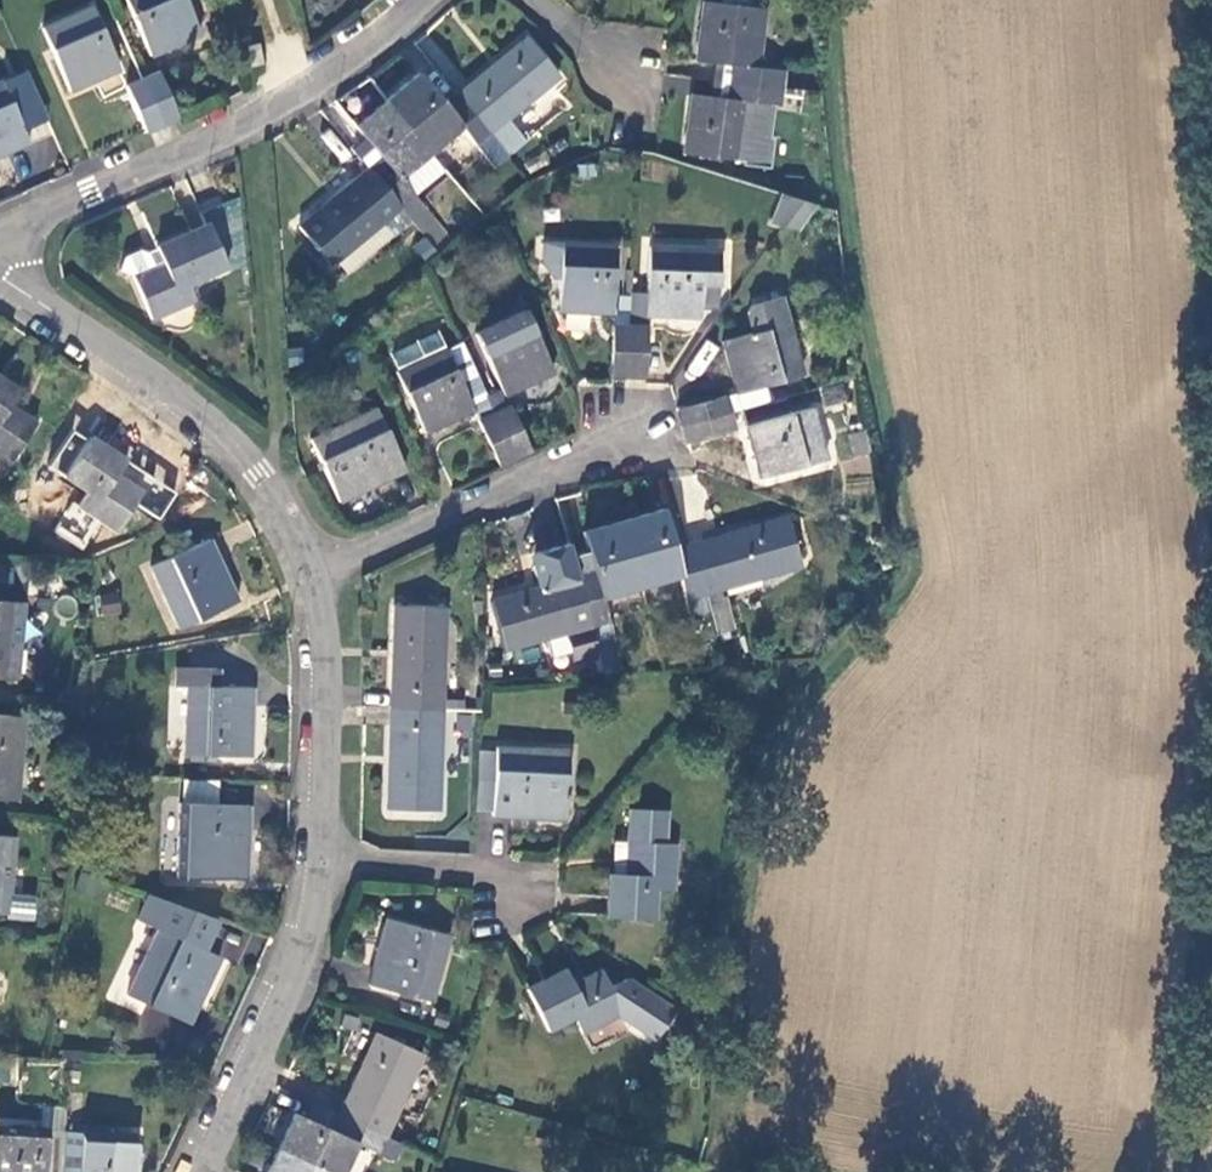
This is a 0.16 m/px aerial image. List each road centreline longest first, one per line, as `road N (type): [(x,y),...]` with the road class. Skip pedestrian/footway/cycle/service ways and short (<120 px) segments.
road 1 (residential): [(416,0),(327,74),(249,121),(0,236)]
road 2 (residential): [(0,274),(196,415),(261,476),(313,572)]
road 3 (residential): [(625,441),(313,572)]
road 4 (residential): [(322,862),(309,930),(205,1171)]
road 5 (residential): [(313,572),(323,633),(322,862)]
road 6 (residential): [(505,901),(488,870),(322,862)]

